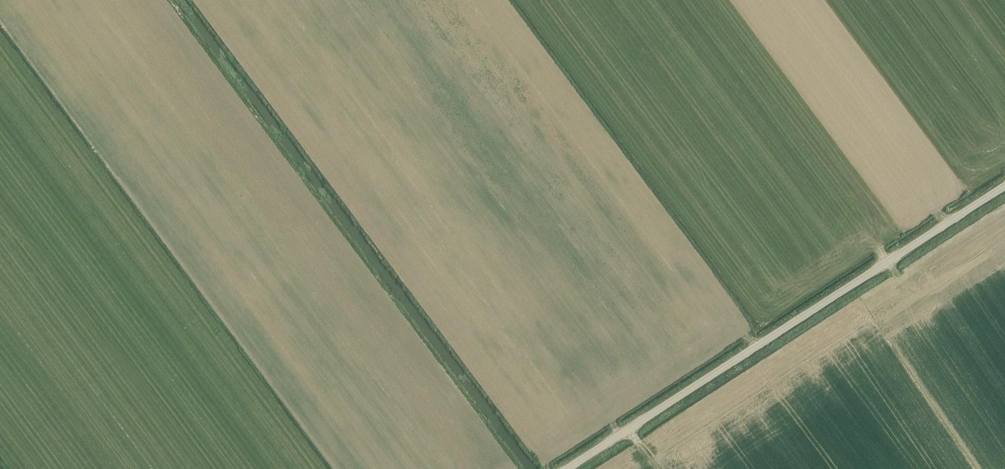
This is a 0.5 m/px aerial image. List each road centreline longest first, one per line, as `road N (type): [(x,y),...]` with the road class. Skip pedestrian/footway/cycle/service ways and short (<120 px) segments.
road 1 (unclassified): [(569,468),(1004,189)]

